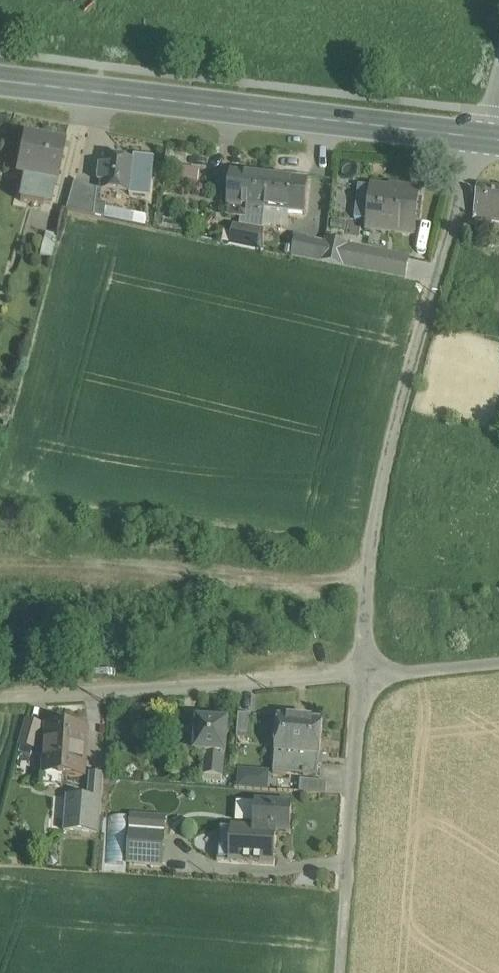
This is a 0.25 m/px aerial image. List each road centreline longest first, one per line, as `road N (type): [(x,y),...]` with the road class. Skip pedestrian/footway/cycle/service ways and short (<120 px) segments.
road 1 (residential): [(363,675),(371,543),(391,439),(475,138)]
road 2 (primary): [(475,138),(0,81)]
road 3 (residential): [(363,675),(0,696)]
road 4 (residential): [(339,972),(363,675)]
road 5 (track): [(498,661),(363,675)]

